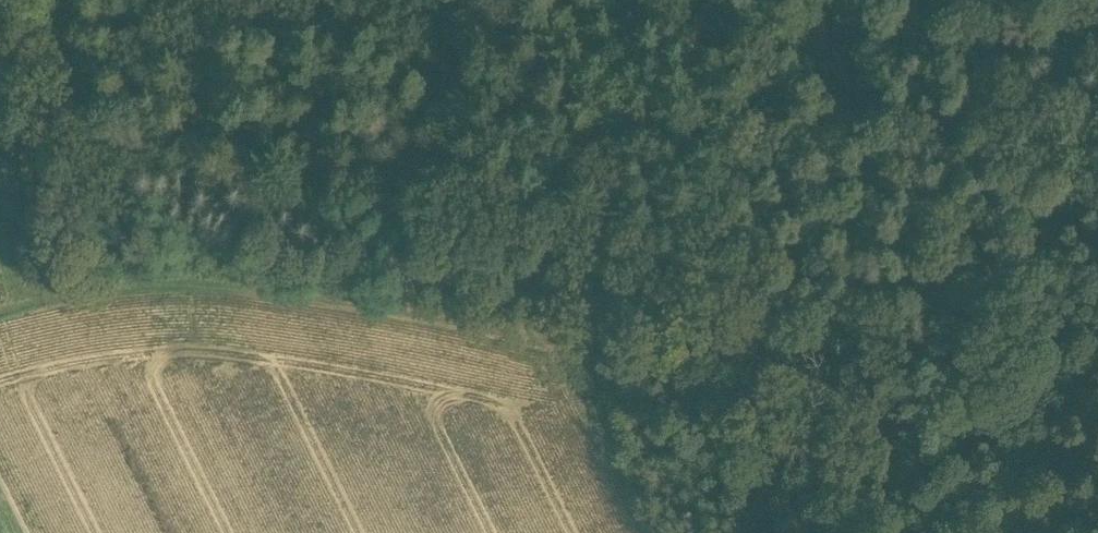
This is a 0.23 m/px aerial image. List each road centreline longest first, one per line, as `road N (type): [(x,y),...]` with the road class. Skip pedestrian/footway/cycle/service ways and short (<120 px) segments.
road 1 (track): [(0,300),(167,268),(545,345)]
road 2 (secondary): [(1037,532),(1097,426)]

